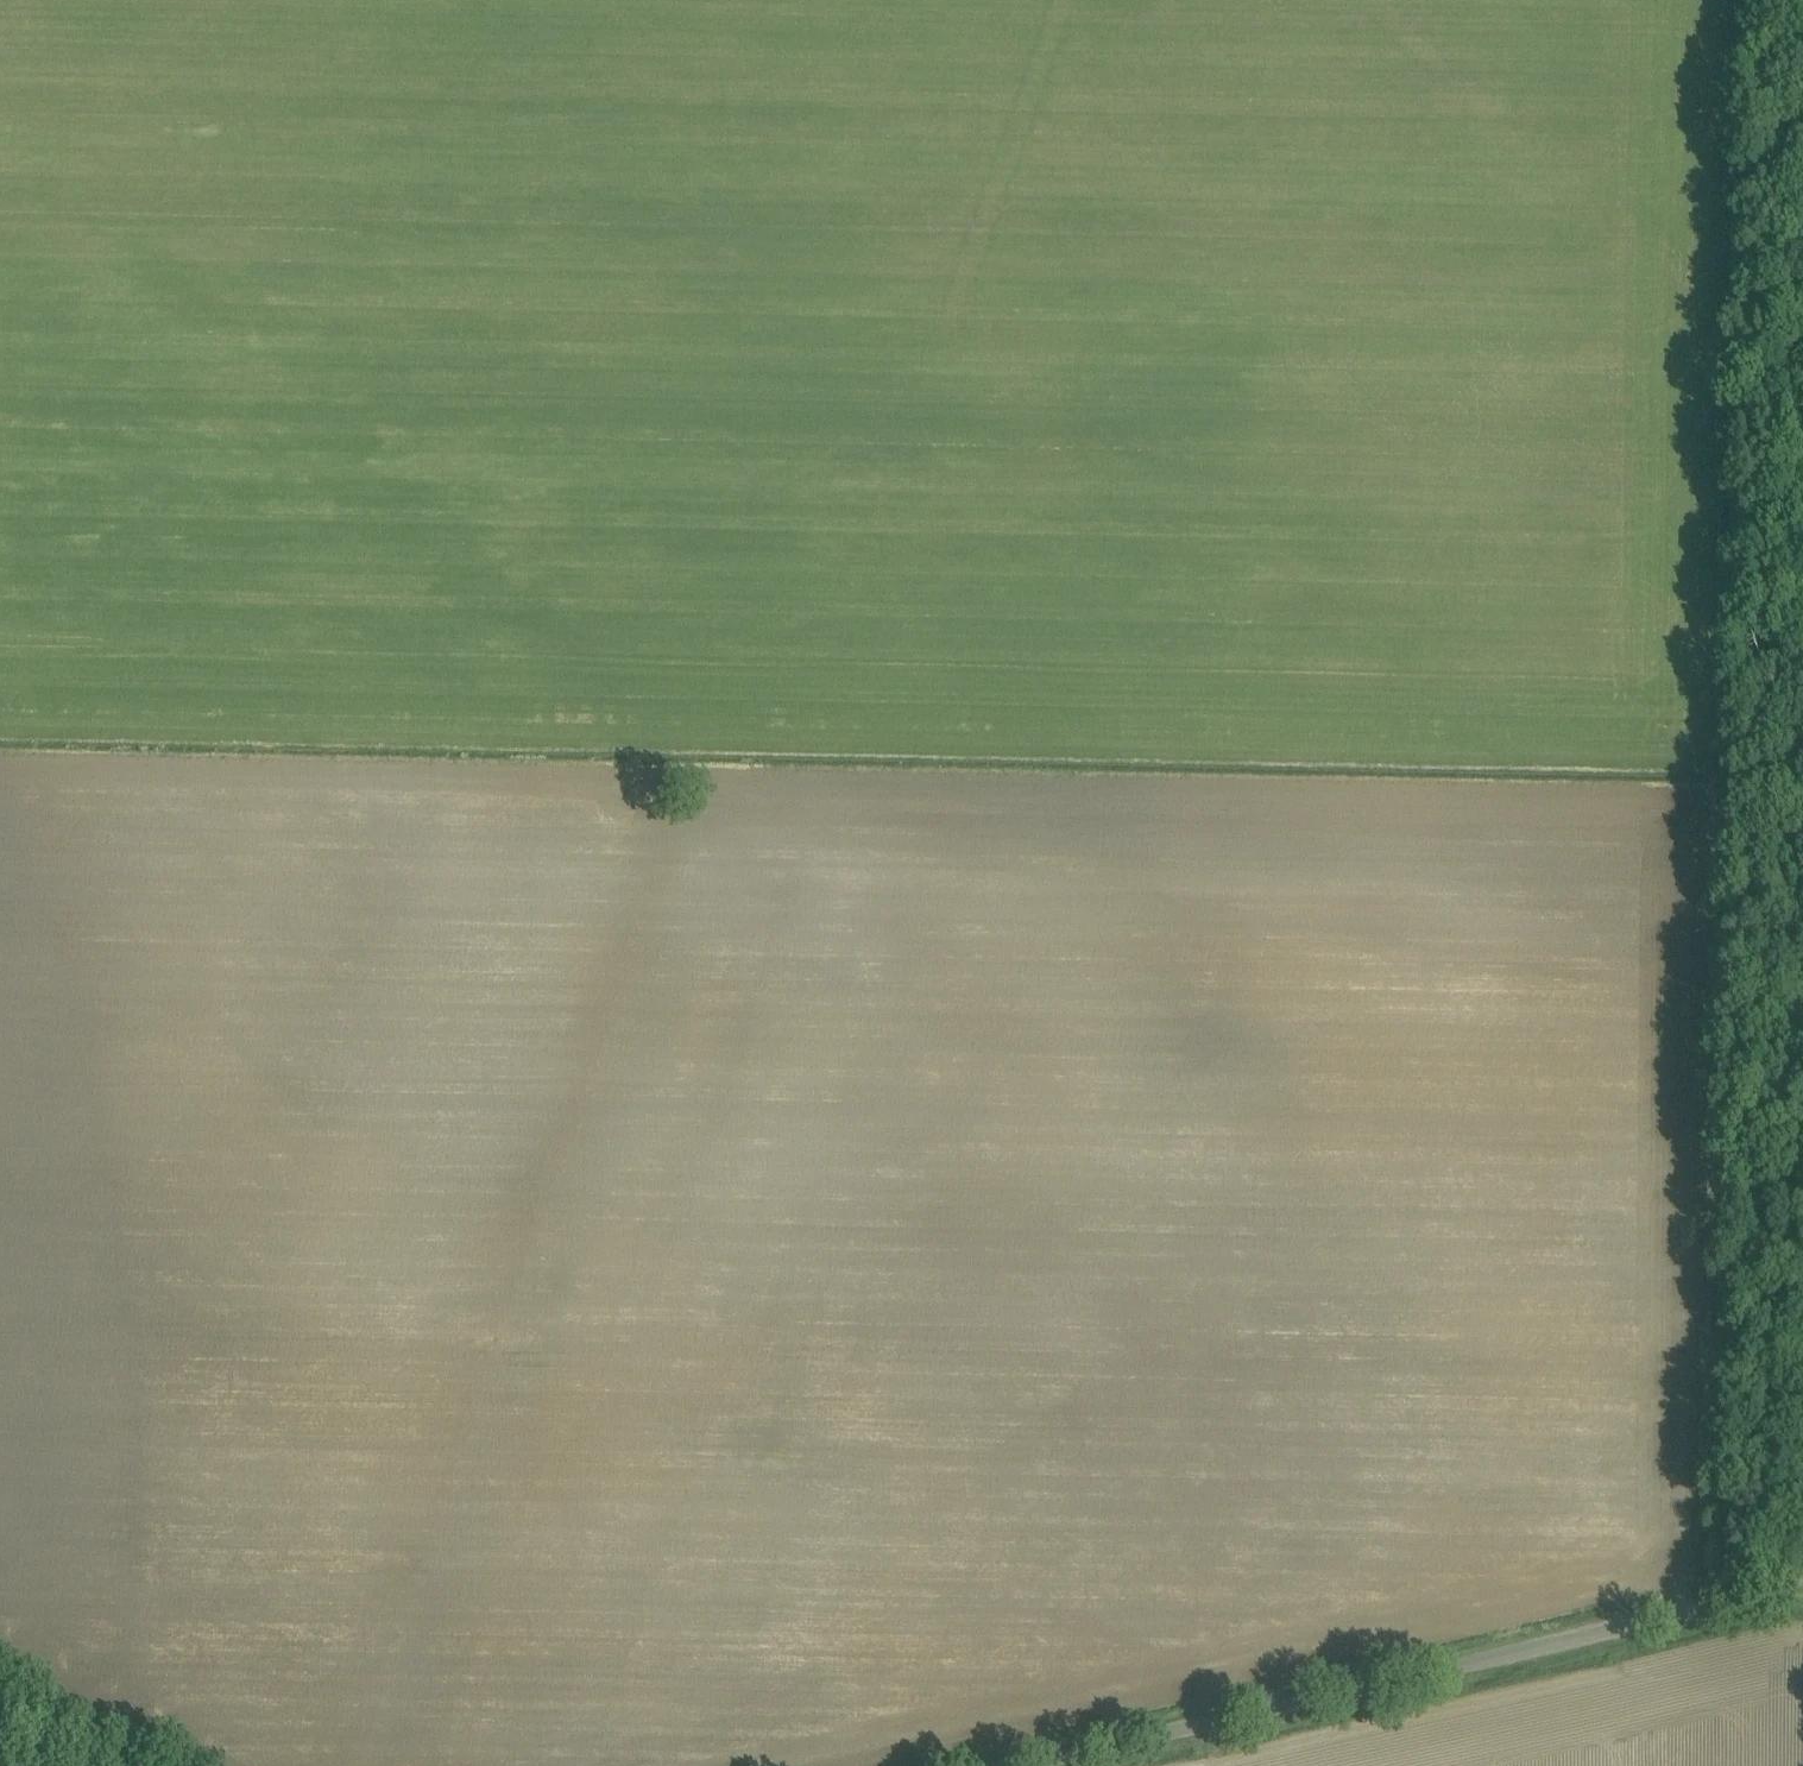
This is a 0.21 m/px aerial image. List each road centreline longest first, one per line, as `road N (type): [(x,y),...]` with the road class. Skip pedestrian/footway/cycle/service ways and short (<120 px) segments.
road 1 (unclassified): [(1802,1581),(1005,1765)]
road 2 (unclassified): [(113,1765),(0,1712)]

